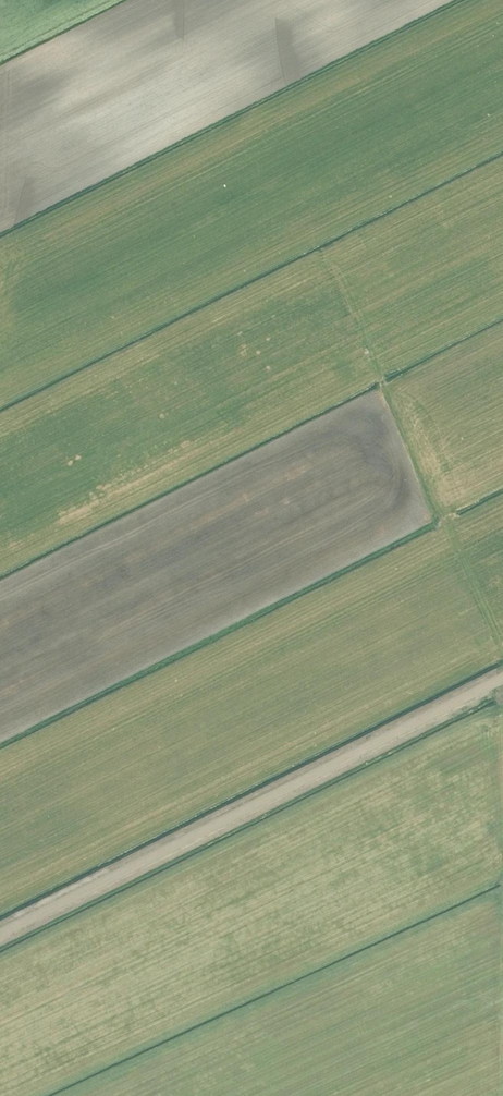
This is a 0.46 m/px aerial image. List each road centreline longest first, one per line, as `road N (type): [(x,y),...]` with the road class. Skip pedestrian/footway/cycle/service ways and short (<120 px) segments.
road 1 (track): [(0,932),(502,676)]

